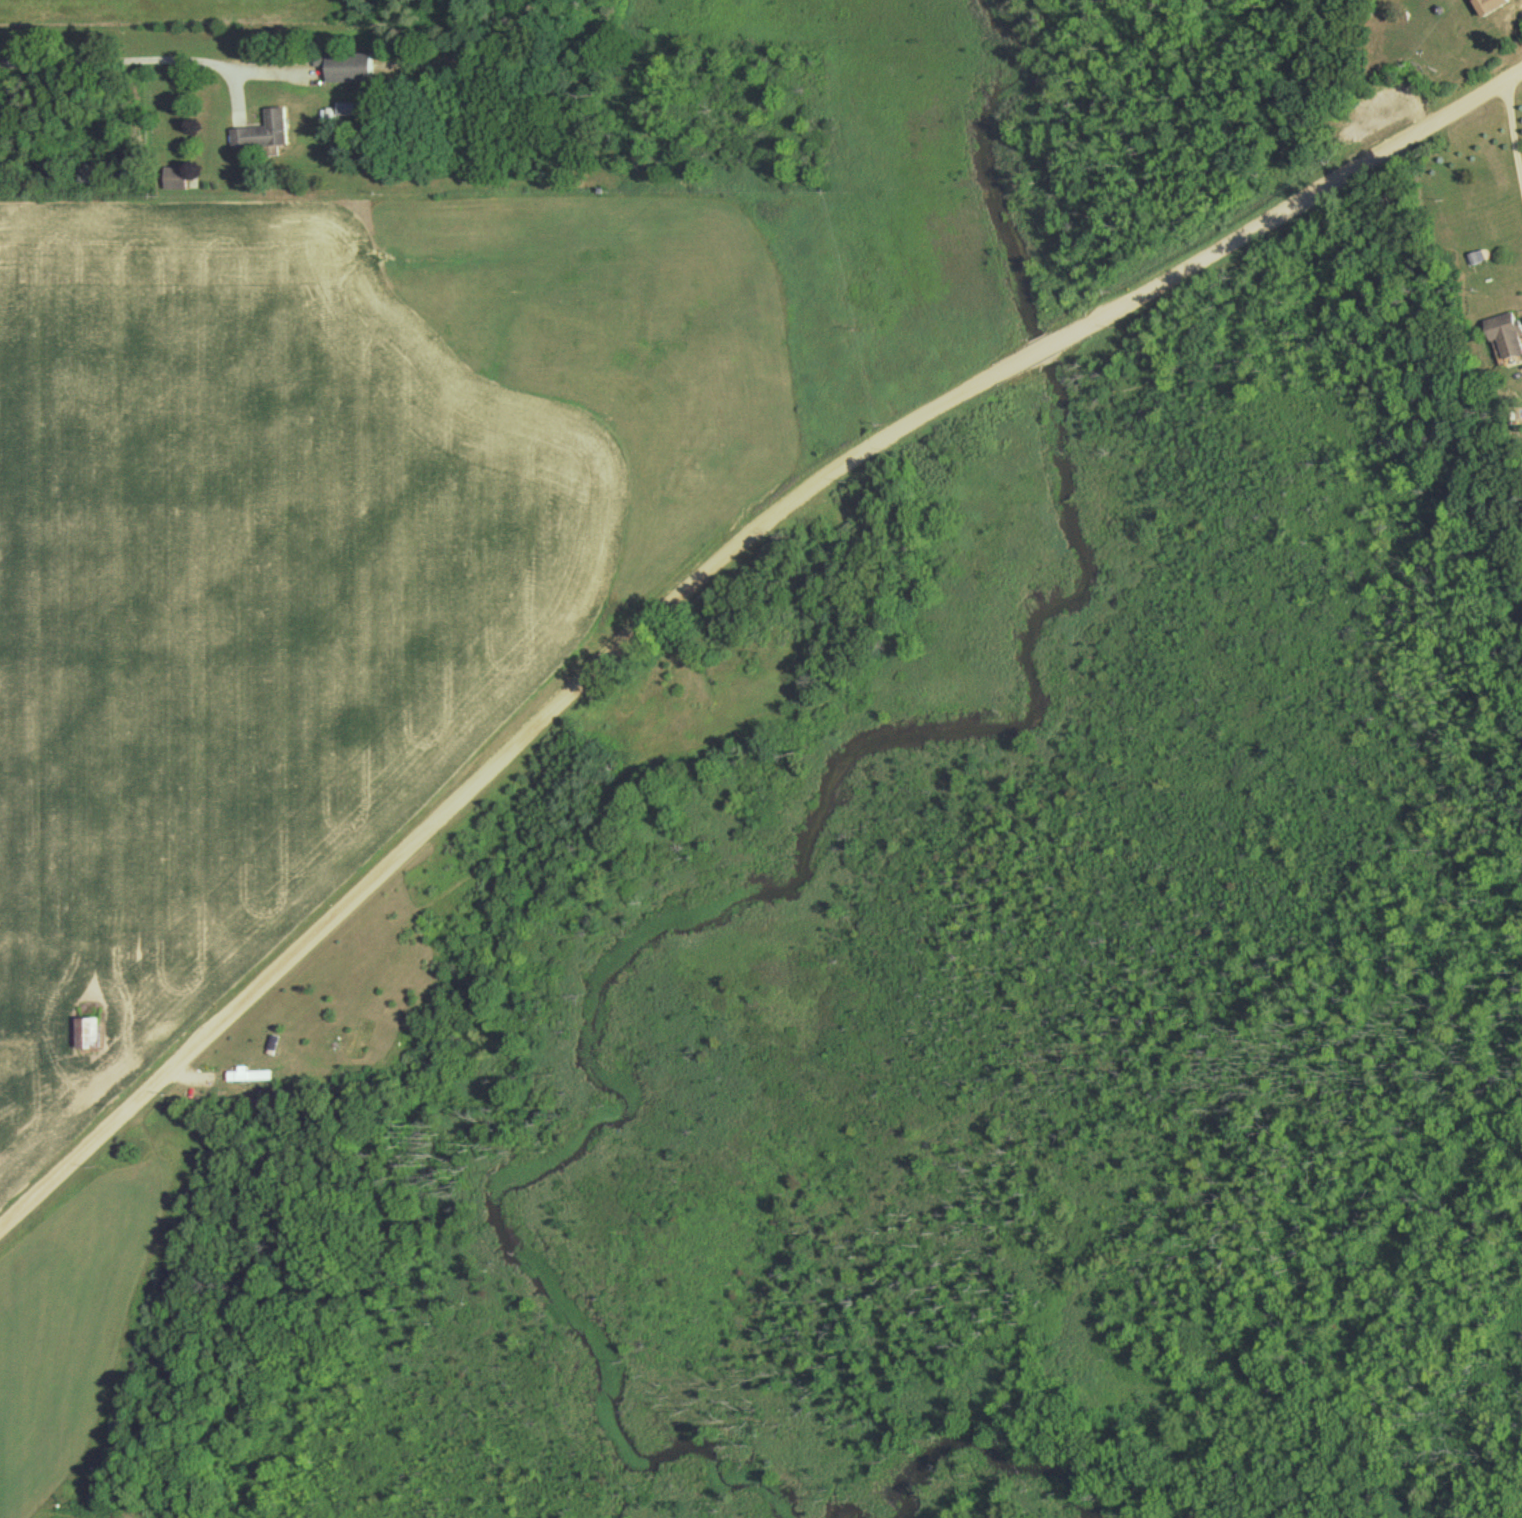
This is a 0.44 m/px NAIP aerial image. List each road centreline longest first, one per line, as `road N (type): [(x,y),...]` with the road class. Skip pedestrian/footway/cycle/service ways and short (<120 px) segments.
road 1 (residential): [(0,1223),(691,583),(838,464),(1521,64)]

